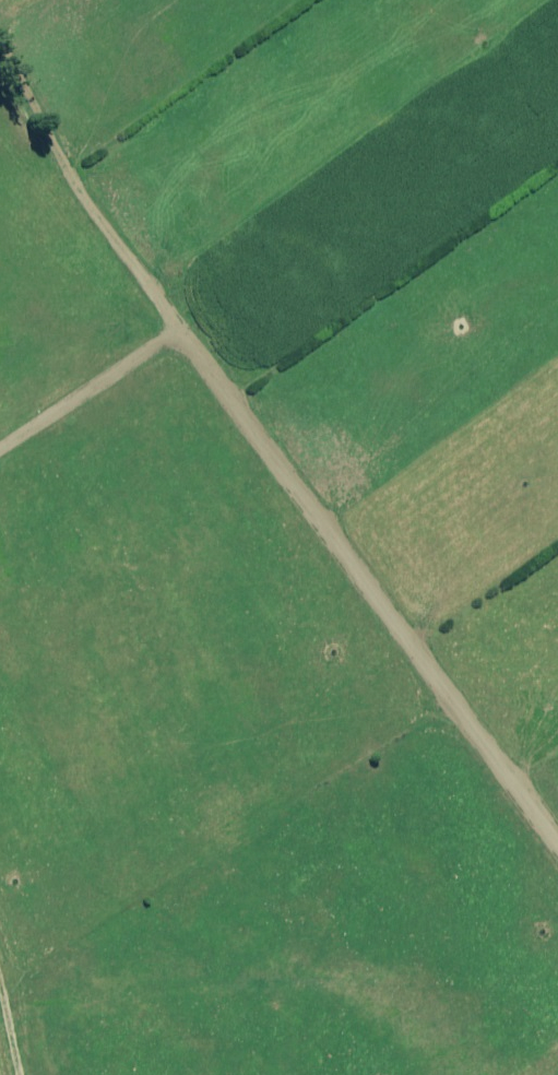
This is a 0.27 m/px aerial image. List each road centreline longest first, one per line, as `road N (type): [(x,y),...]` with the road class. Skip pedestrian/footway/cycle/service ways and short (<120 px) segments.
road 1 (track): [(557,838),(0,91)]
road 2 (track): [(175,335),(0,450)]

